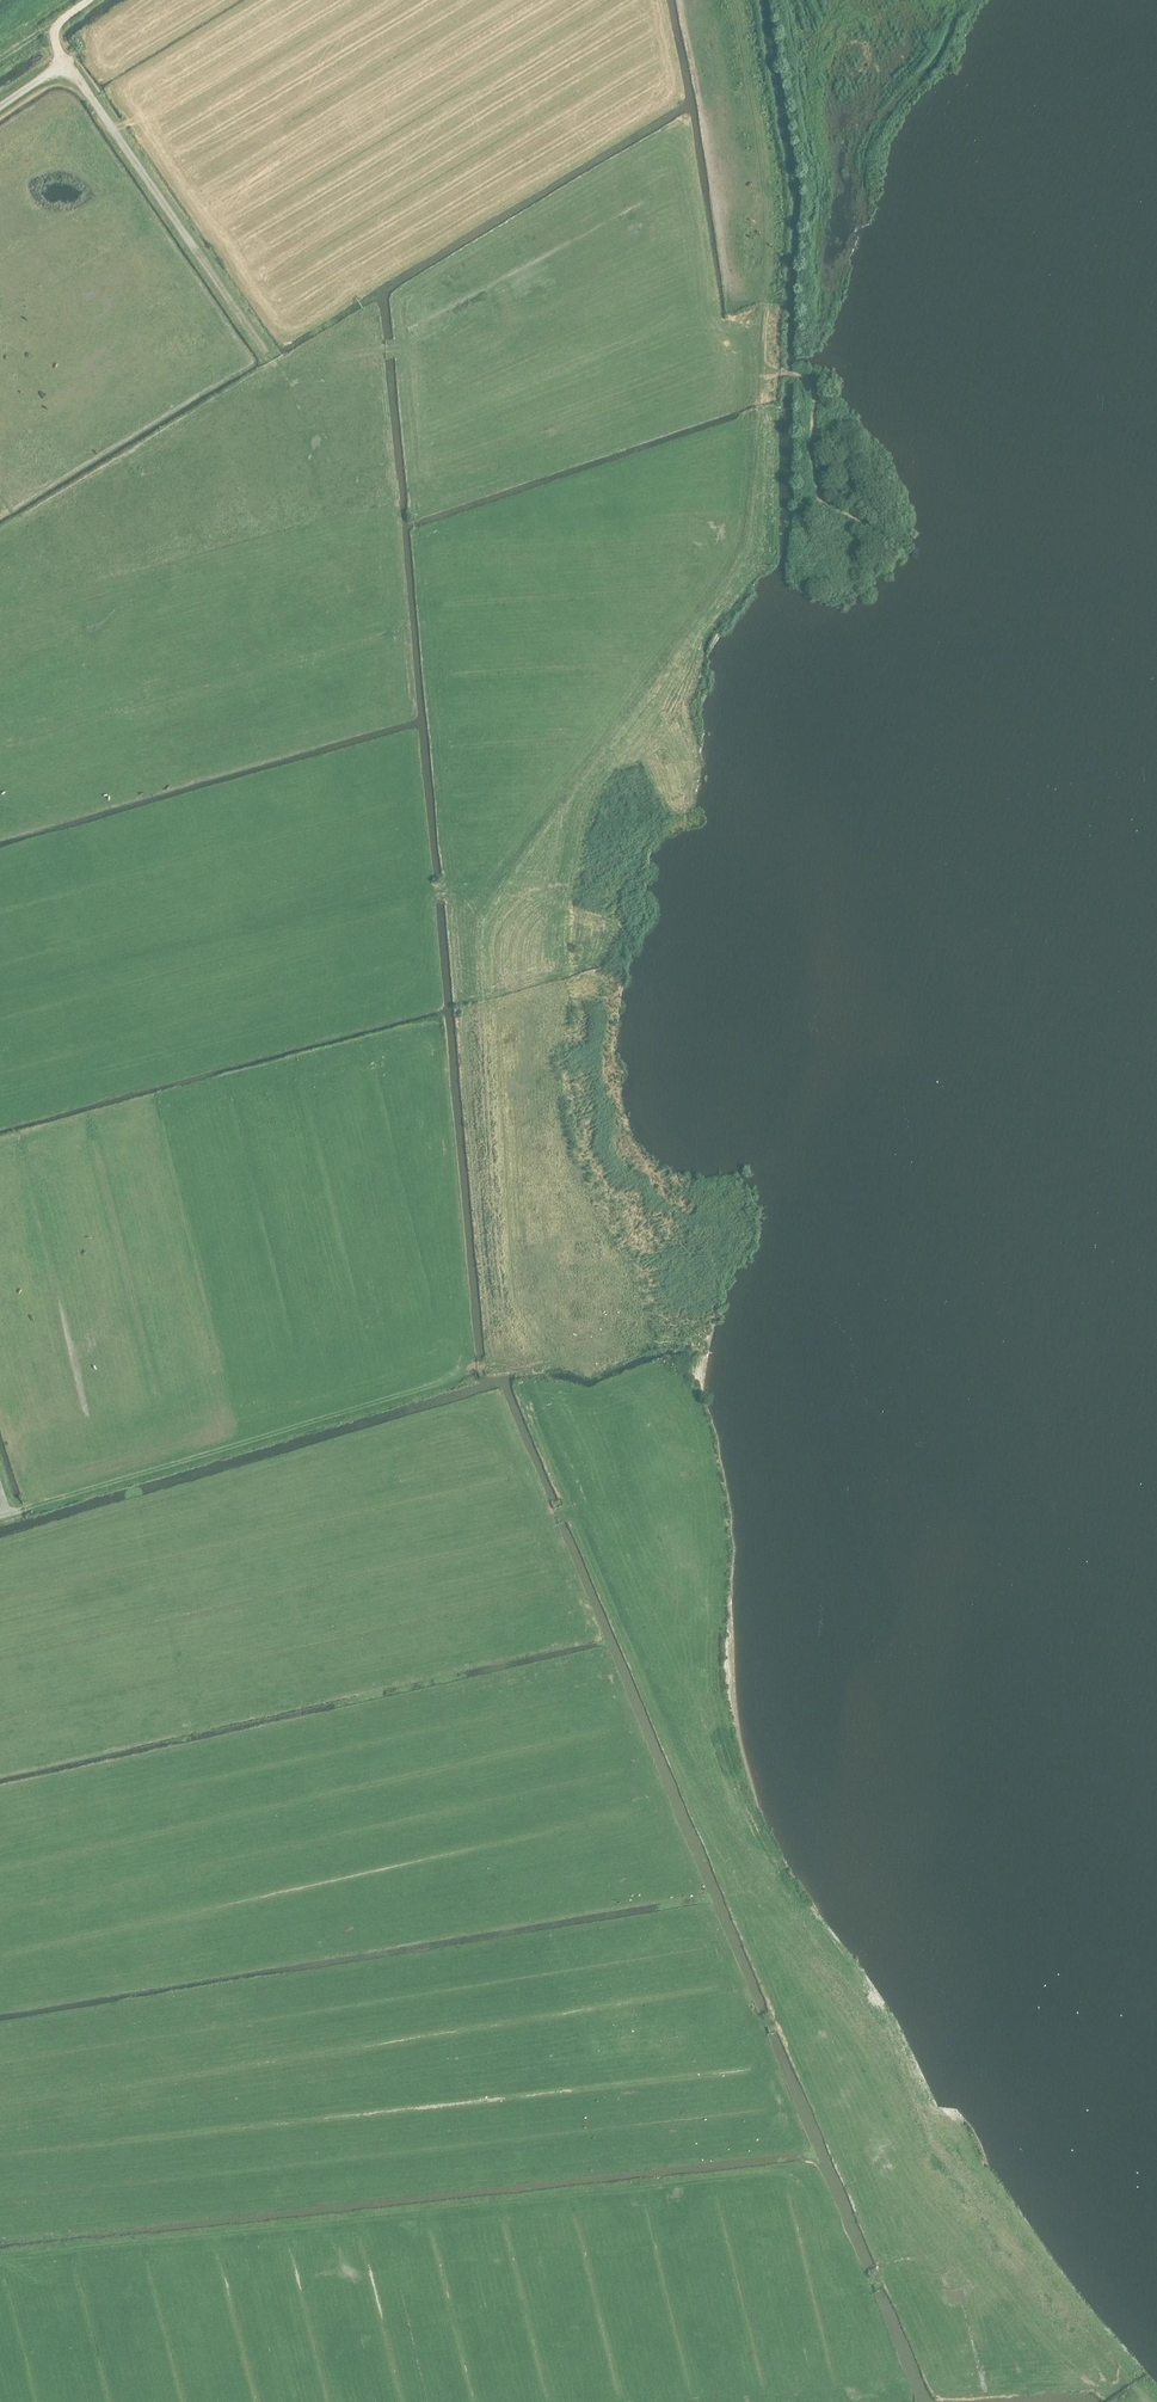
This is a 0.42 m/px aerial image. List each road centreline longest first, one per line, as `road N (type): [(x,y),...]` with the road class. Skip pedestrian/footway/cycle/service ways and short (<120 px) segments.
road 1 (track): [(495,1369),(1,1513)]
road 2 (unclassified): [(0,100),(64,67),(271,358)]

